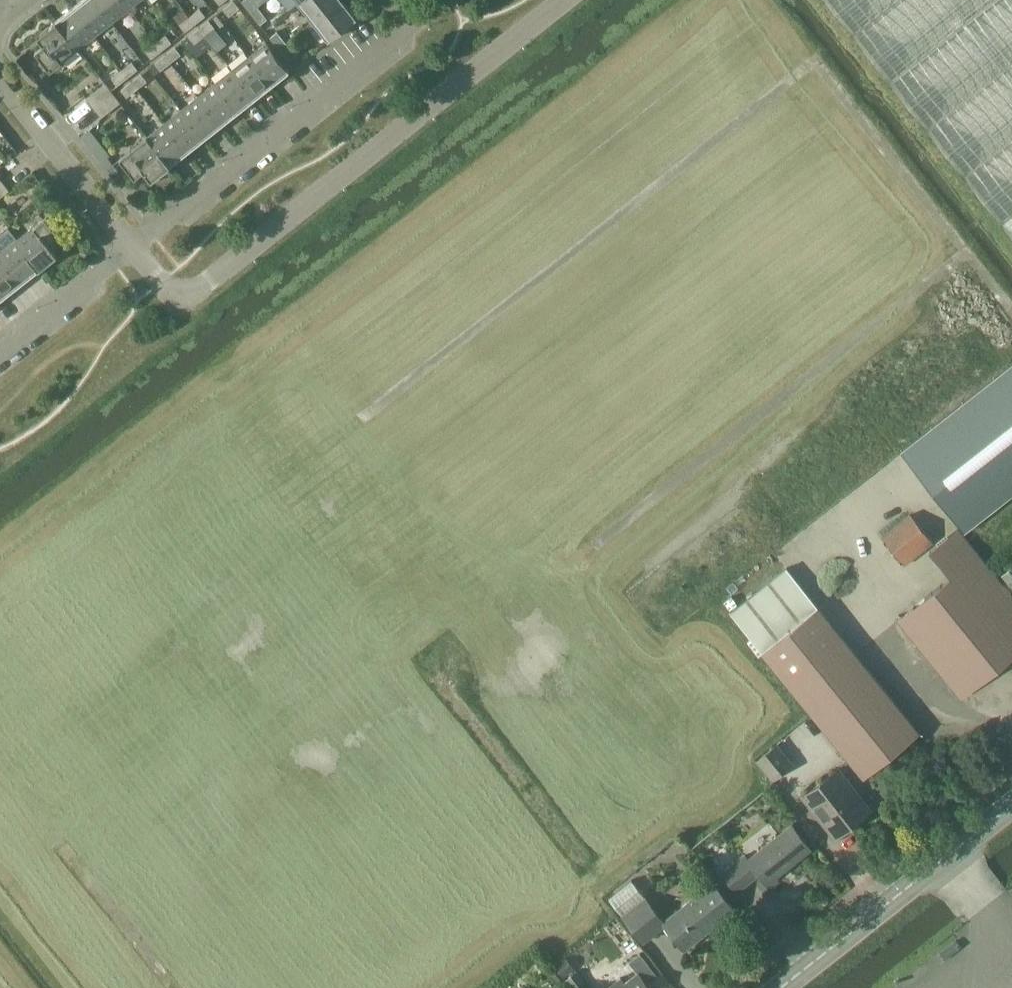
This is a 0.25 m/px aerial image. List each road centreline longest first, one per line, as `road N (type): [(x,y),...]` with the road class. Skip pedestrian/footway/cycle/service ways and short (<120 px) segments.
road 1 (unclassified): [(136,249),(171,292),(198,291),(565,0)]
road 2 (residential): [(136,249),(417,31)]
road 3 (secondary): [(781,987),(1011,805)]
road 4 (unclassified): [(136,249),(0,75)]
road 5 (residential): [(136,249),(0,354)]

